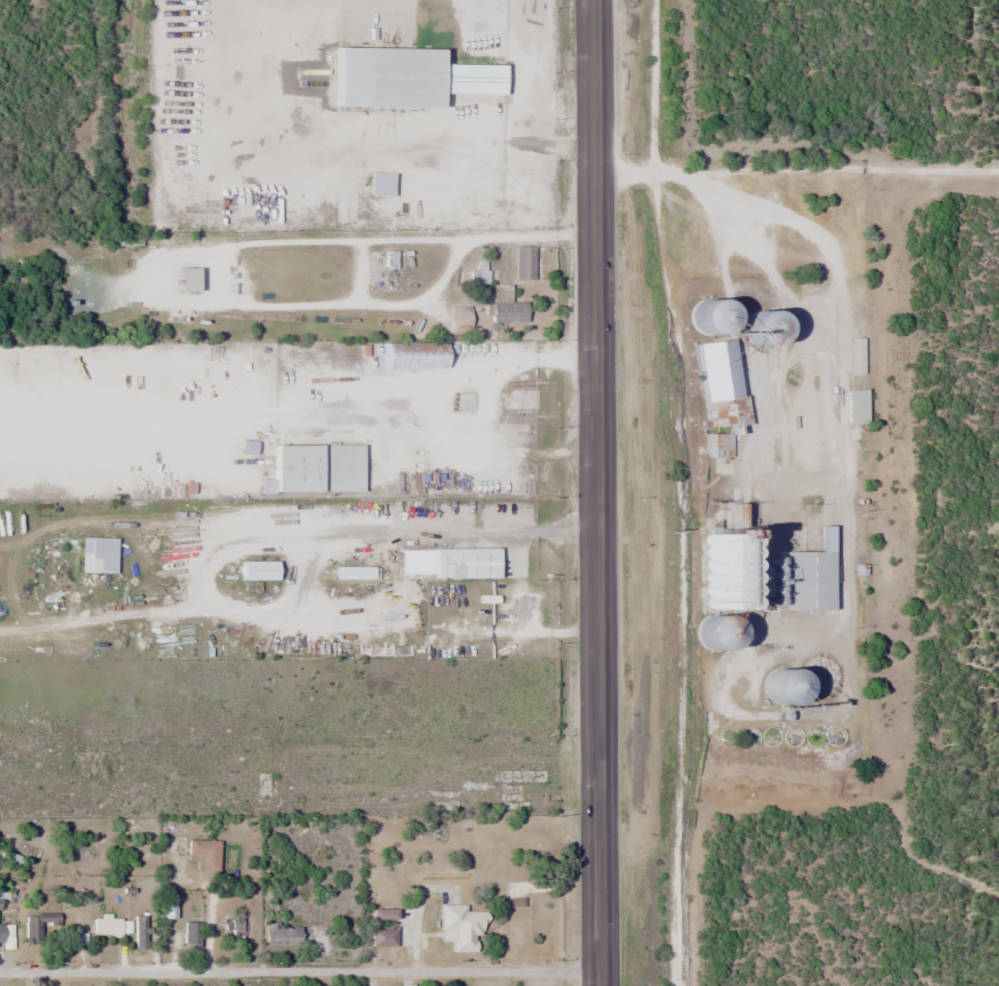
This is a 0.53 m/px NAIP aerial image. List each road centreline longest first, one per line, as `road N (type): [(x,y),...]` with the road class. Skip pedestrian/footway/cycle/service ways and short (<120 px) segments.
road 1 (primary): [(599,860),(593,0)]
road 2 (residential): [(599,973),(0,972)]
road 3 (track): [(998,174),(594,169)]
road 4 (primary): [(599,985),(599,860)]

